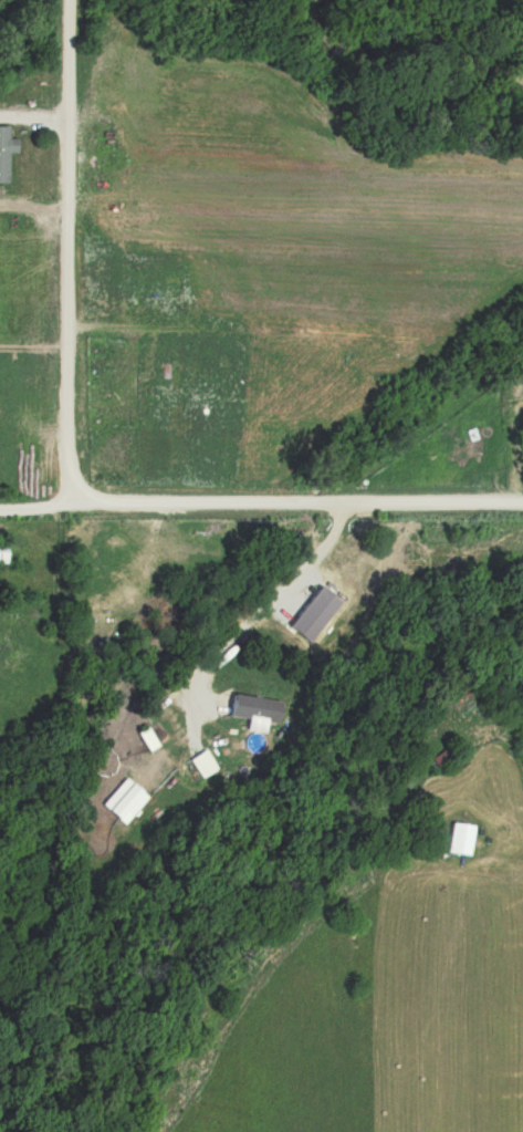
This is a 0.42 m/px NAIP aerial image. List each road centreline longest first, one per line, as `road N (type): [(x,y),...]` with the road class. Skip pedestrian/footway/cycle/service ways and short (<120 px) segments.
road 1 (residential): [(522,500),(0,508)]
road 2 (residential): [(66,501),(64,0)]

